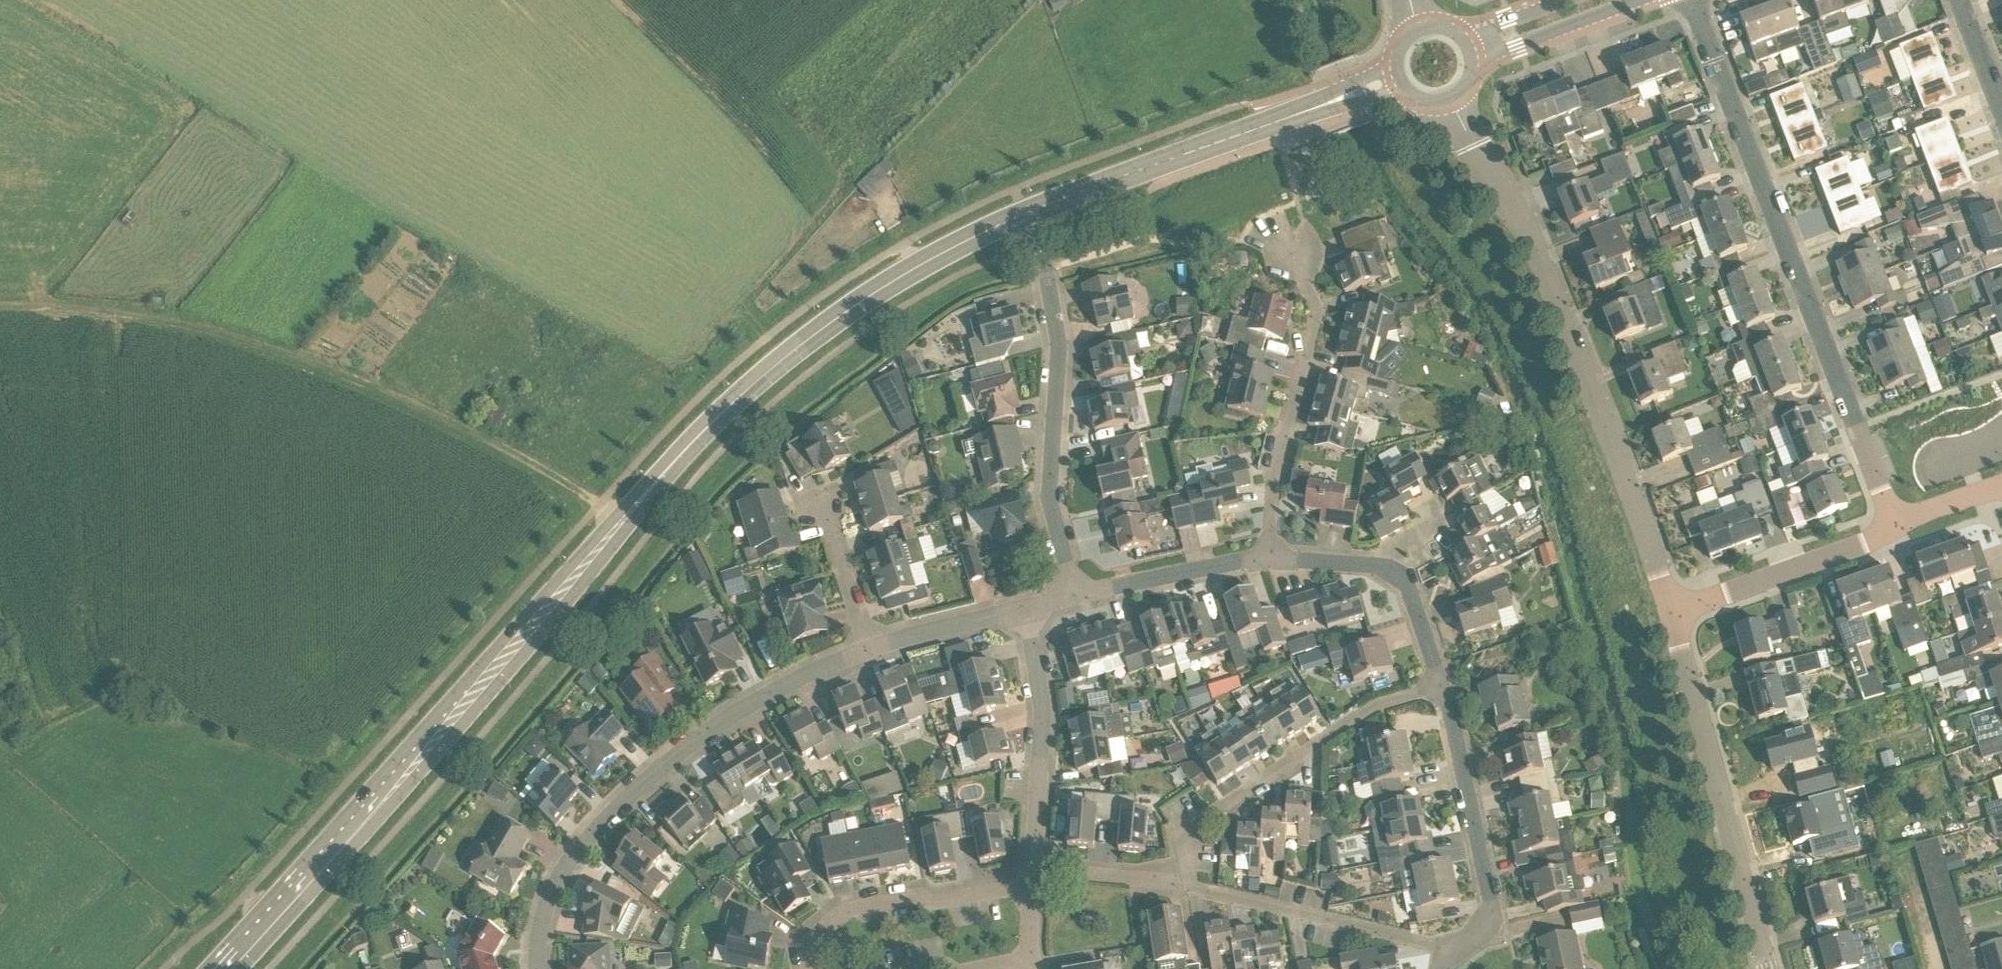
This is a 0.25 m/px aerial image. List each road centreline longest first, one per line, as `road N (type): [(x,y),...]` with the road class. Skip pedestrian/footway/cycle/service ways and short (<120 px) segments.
road 1 (track): [(621,521),(553,474),(359,379),(156,318),(0,304)]
road 2 (secondary): [(647,491),(222,968)]
road 3 (residential): [(1896,531),(1693,0)]
road 4 (residential): [(1670,612),(1642,517),(1537,250),(1450,103)]
road 5 (residential): [(541,968),(540,939),(560,876),(592,833),(659,770),(740,712),(868,645)]
road 6 (secondary): [(647,491),(716,416),(812,337),(925,263),(1028,213)]
road 7 (residential): [(1073,595),(1054,487),(1056,345),(1047,273),(1028,213)]
road 8 (residential): [(1767,968),(1670,612)]
road 9 (residential): [(1190,883),(1185,831),(1373,706),(1440,686)]
road 10 (residential): [(1266,558),(1274,473),(1318,309),(1292,255)]
road 11 (secondary): [(1028,213),(1324,105)]
road 12 (residential): [(1445,947),(1472,939),(1491,907),(1440,686)]
road 13 (residential): [(1036,871),(1012,887),(853,909),(814,936),(808,952),(813,968)]
road 14 (residential): [(1190,883),(1445,947)]
road 15 (residential): [(1036,871),(1044,729),(1028,611)]
road 16 (residential): [(1440,686),(1411,593),(1387,569),(1266,558)]
road 17 (residential): [(1670,612),(1896,531)]
road 18 (residential): [(1266,558),(1073,595)]
road 19 (secondary): [(1477,64),(1645,0)]
road 20 (residential): [(868,645),(1028,611)]
road 21 (residential): [(1036,871),(1190,883)]
road 22 (residential): [(868,645),(822,502)]

